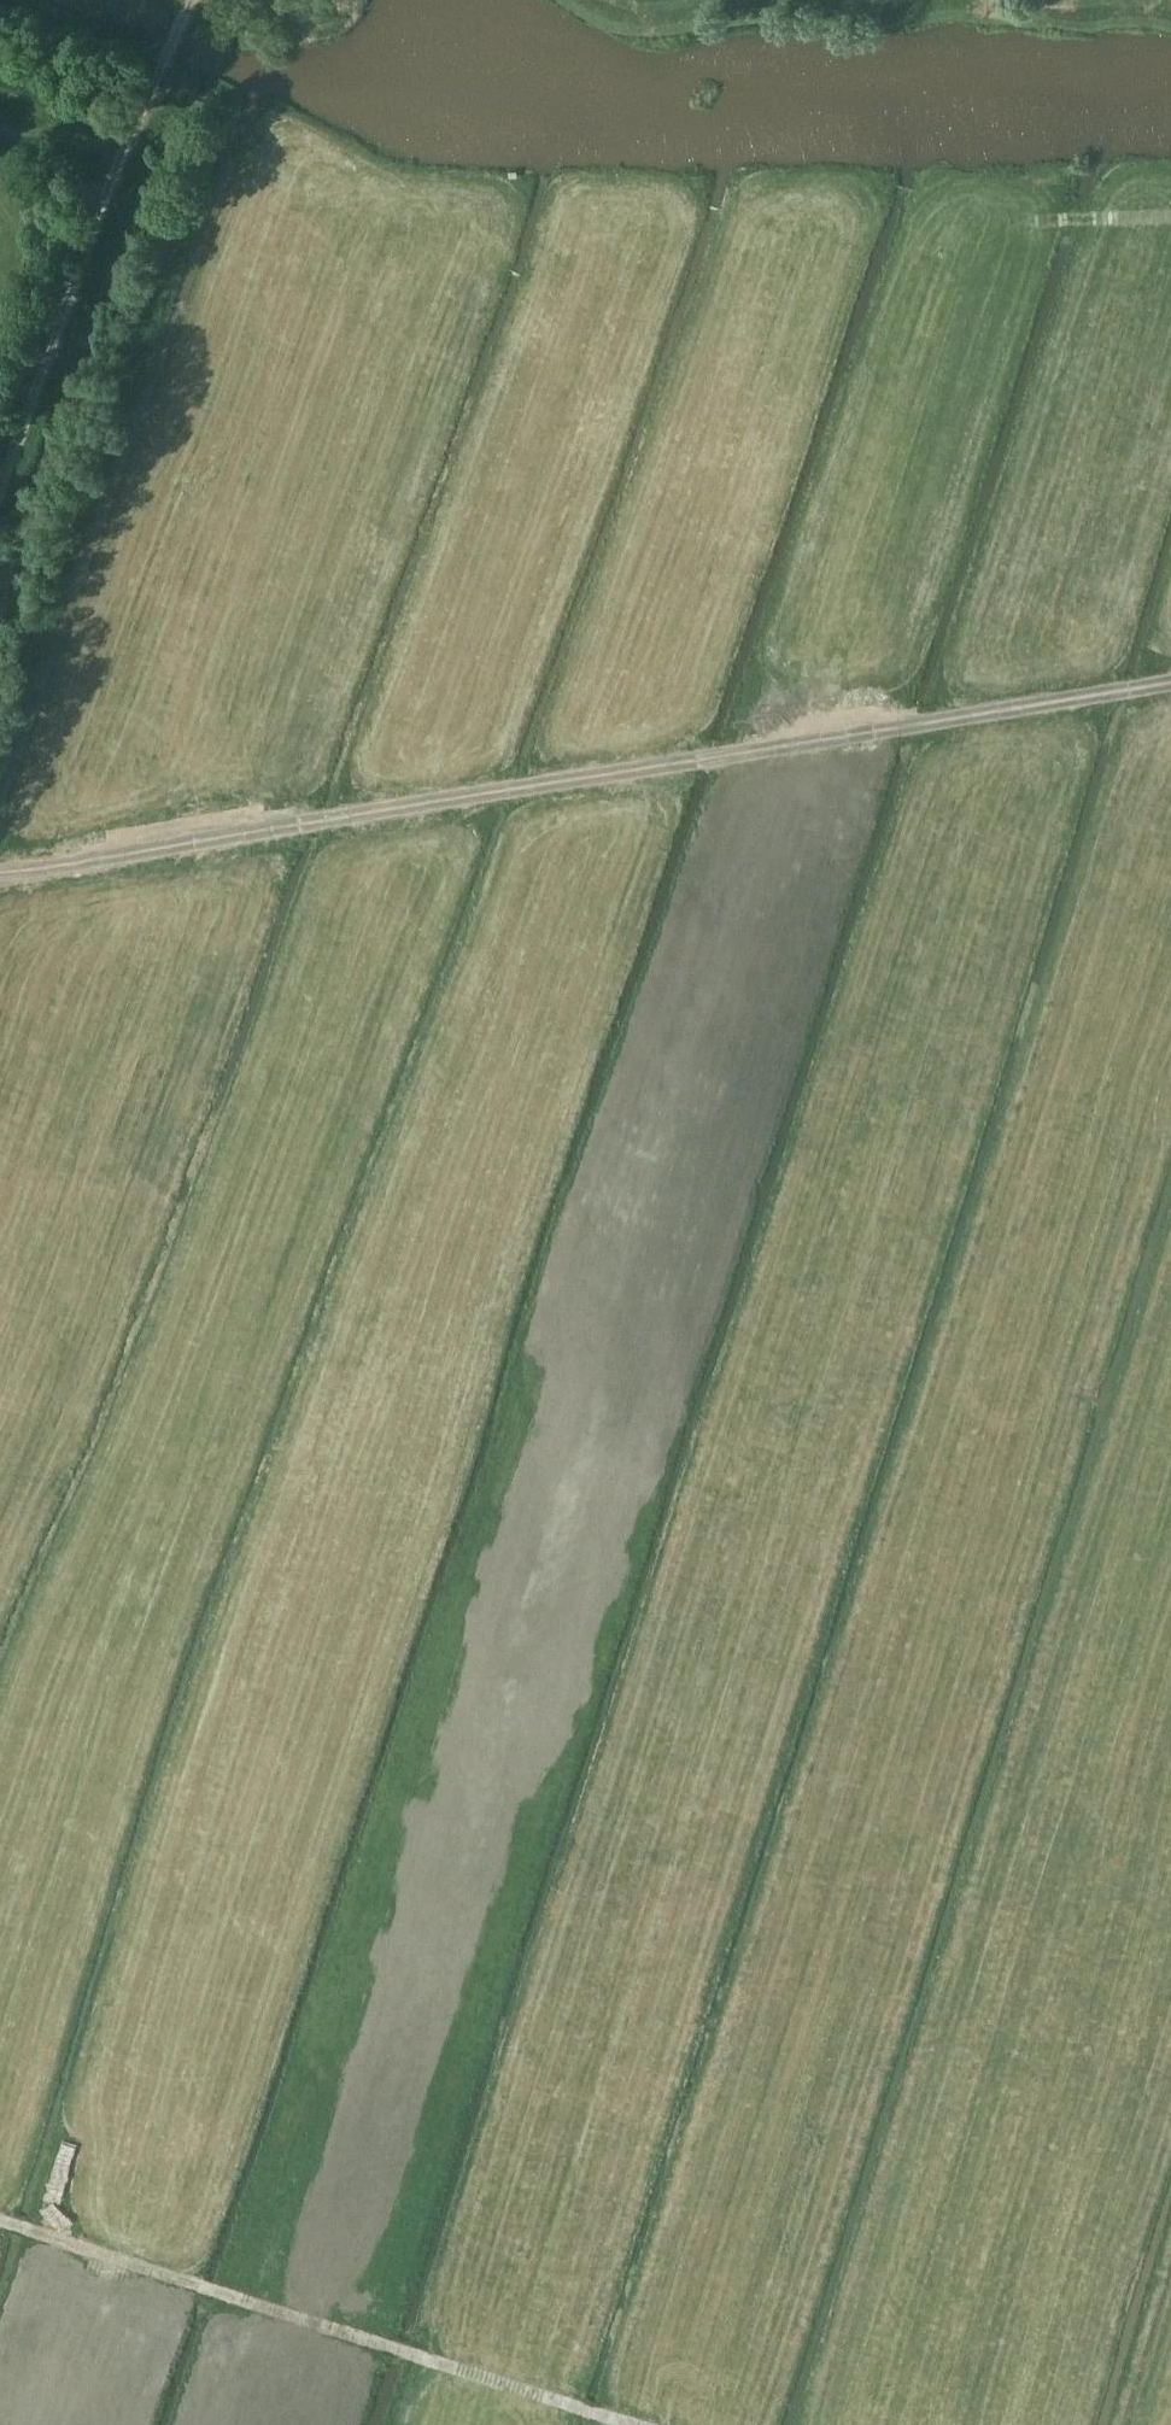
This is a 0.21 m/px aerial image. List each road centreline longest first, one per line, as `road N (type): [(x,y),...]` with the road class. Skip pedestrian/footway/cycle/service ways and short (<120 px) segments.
road 1 (track): [(0,2219),(648,2424)]
road 2 (track): [(192,0),(109,191),(0,498)]
road 3 (track): [(57,2424),(114,2256)]

